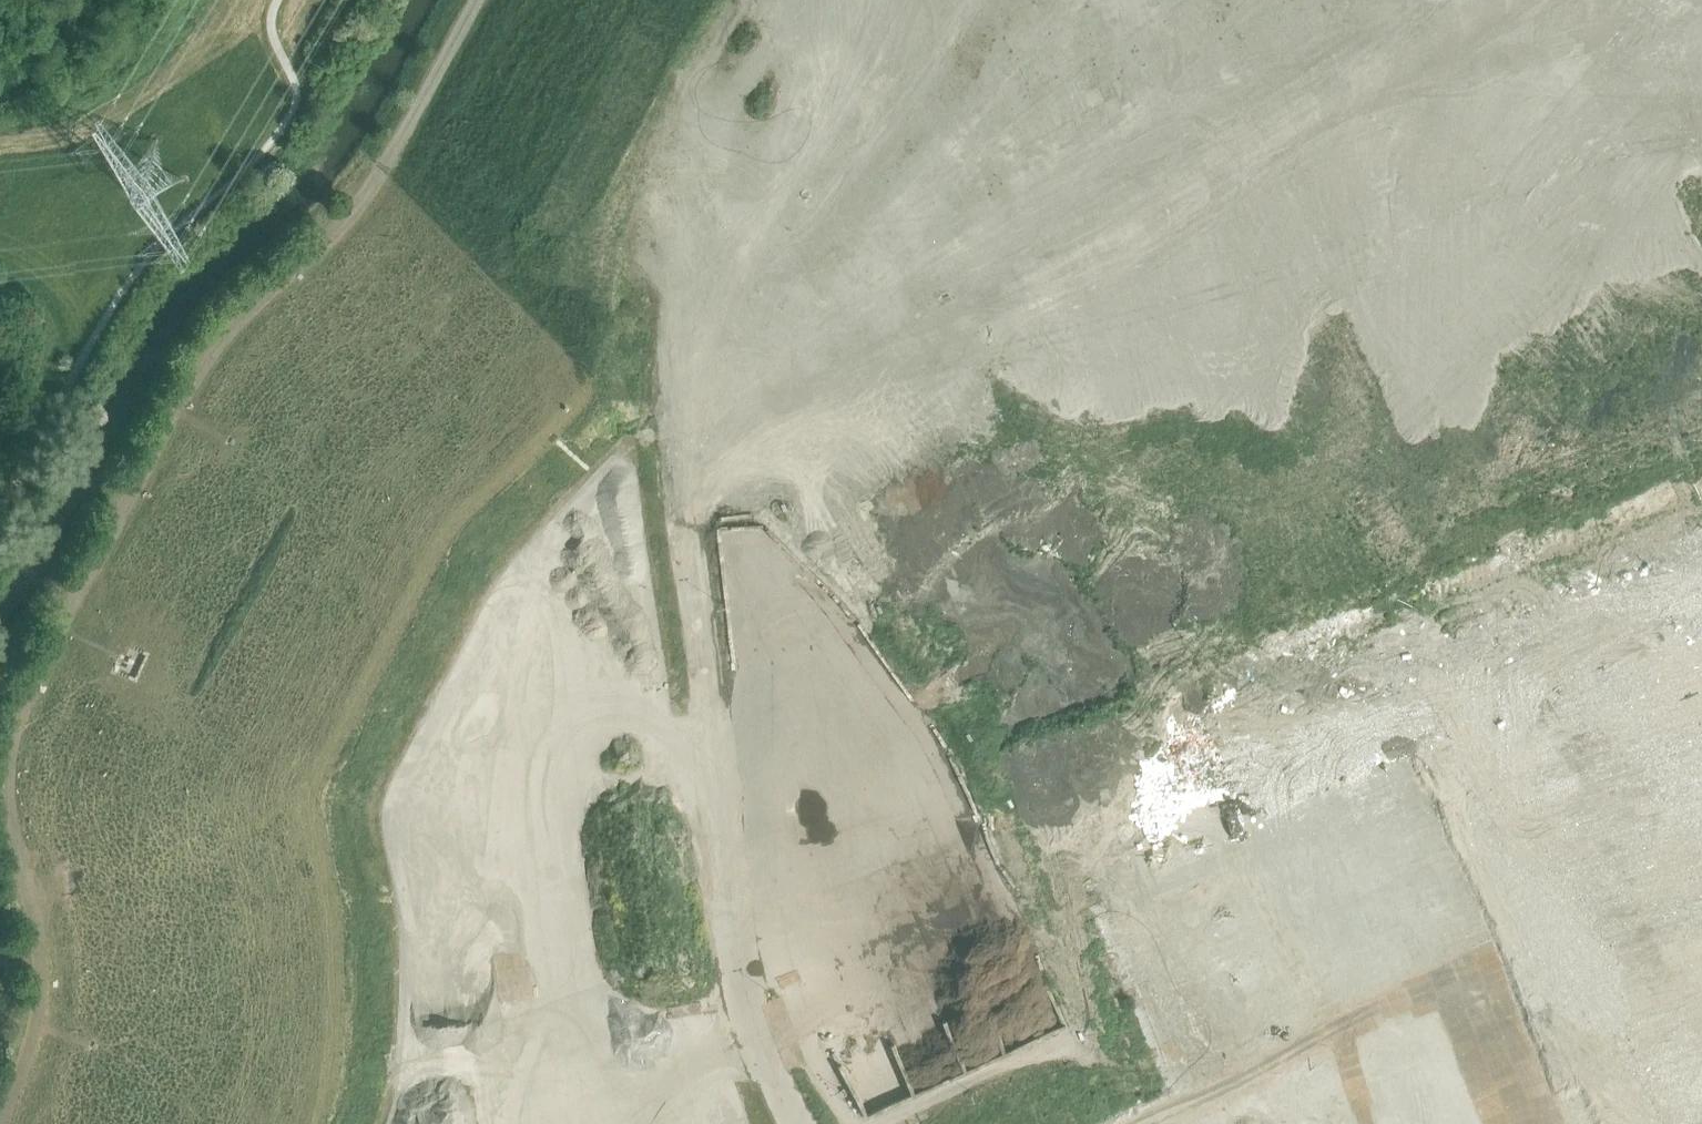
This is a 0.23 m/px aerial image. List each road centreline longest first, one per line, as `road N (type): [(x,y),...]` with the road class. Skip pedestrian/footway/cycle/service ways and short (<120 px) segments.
road 1 (track): [(1701,2),(1479,240),(1442,260),(1426,300),(1429,321),(1454,356),(1495,367),(1701,283)]
road 2 (track): [(572,705),(634,1123)]

